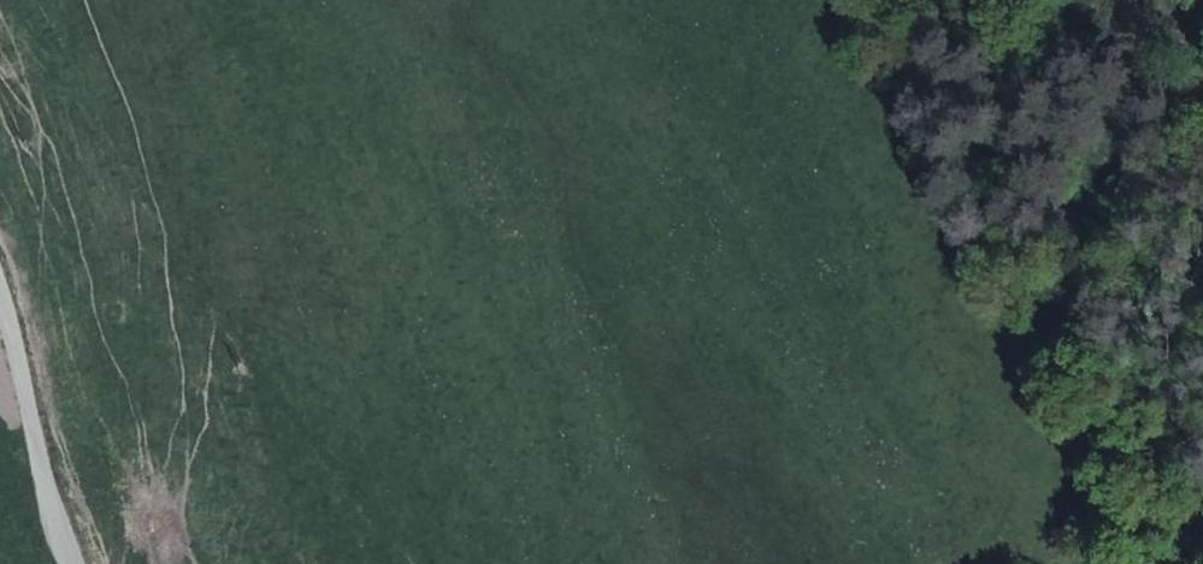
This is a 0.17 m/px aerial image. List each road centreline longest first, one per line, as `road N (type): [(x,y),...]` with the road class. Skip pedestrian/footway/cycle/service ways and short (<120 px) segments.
road 1 (unclassified): [(65,563),(0,290)]

